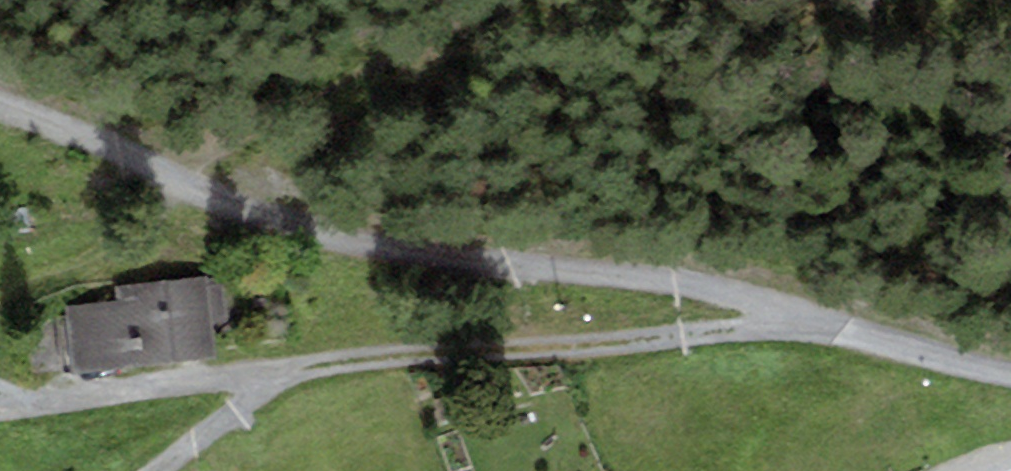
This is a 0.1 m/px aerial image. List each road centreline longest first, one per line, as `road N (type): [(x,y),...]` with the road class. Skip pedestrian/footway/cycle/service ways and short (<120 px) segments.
road 1 (residential): [(0,405),(430,351),(702,337),(821,320)]
road 2 (residential): [(821,320),(686,287),(345,239),(199,187)]
road 3 (residential): [(0,105),(199,187)]
road 4 (residential): [(821,320),(1010,370)]

